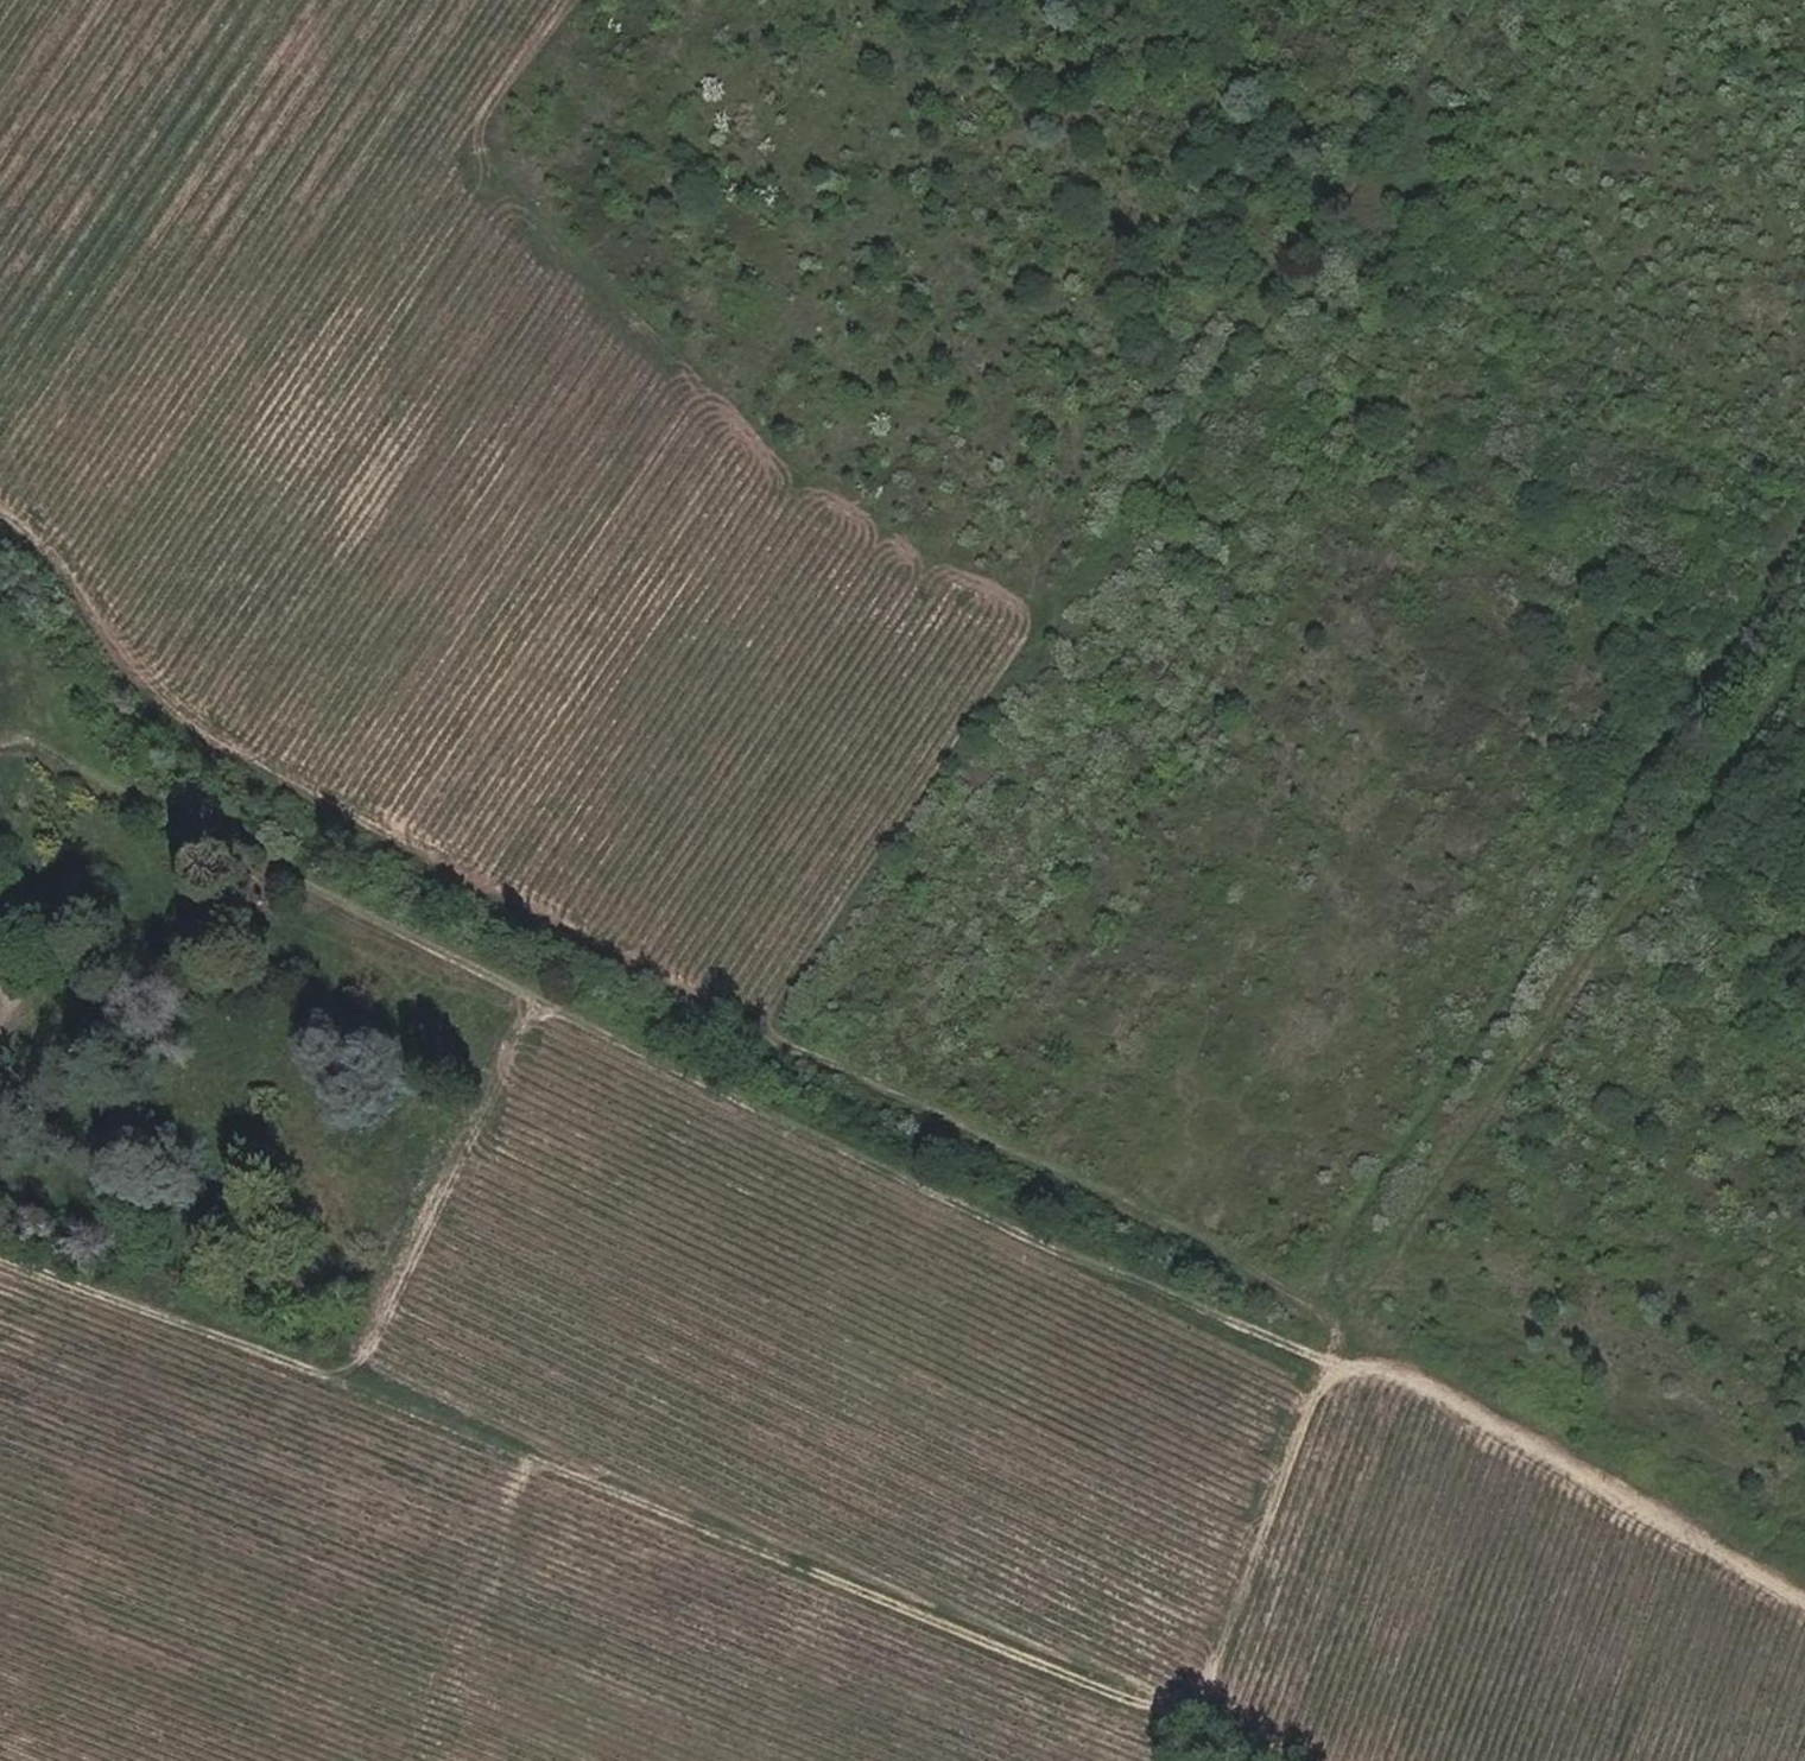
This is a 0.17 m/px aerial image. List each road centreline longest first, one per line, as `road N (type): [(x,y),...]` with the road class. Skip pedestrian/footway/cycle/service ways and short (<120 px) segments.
road 1 (track): [(41,719),(131,801),(1044,1244),(1337,1348),(1804,1596)]
road 2 (track): [(1804,665),(1337,1348)]

